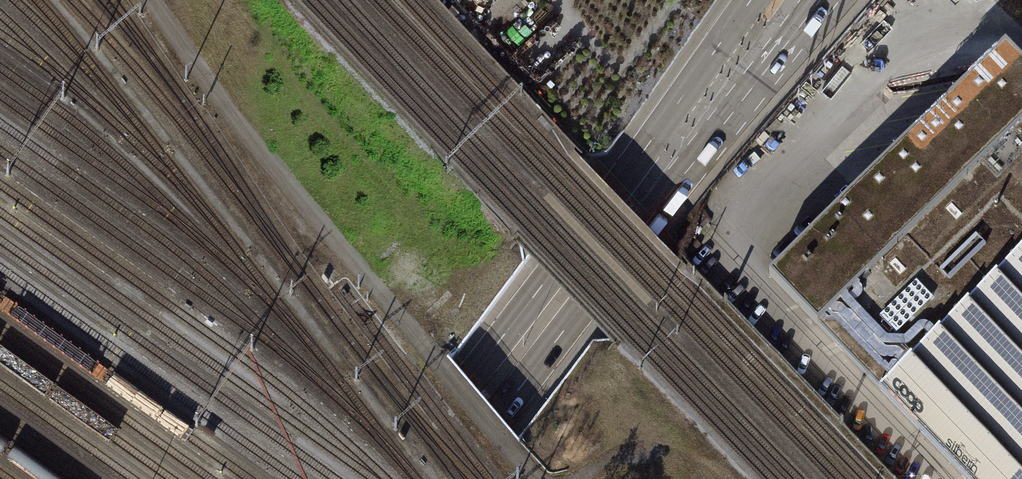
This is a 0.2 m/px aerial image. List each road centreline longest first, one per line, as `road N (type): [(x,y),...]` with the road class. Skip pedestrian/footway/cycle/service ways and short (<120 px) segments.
road 1 (secondary): [(448,478),(823,0)]
road 2 (secondary): [(747,0),(616,199),(400,478)]
road 3 (track): [(583,478),(614,459),(644,453),(665,458),(689,478)]

